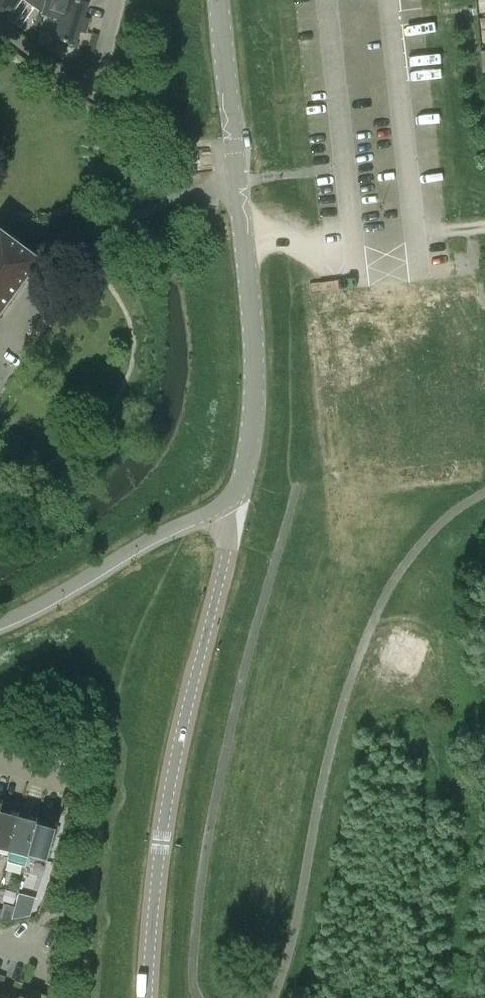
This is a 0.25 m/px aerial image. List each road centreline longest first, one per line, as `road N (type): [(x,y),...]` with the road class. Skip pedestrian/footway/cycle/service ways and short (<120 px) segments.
road 1 (tertiary): [(221,509),(239,489),(255,341),(220,0)]
road 2 (tertiary): [(147,997),(178,743),(231,549),(221,509)]
road 3 (tertiary): [(0,623),(153,537),(221,509)]
road 4 (residential): [(0,37),(66,79),(90,81),(118,0)]

